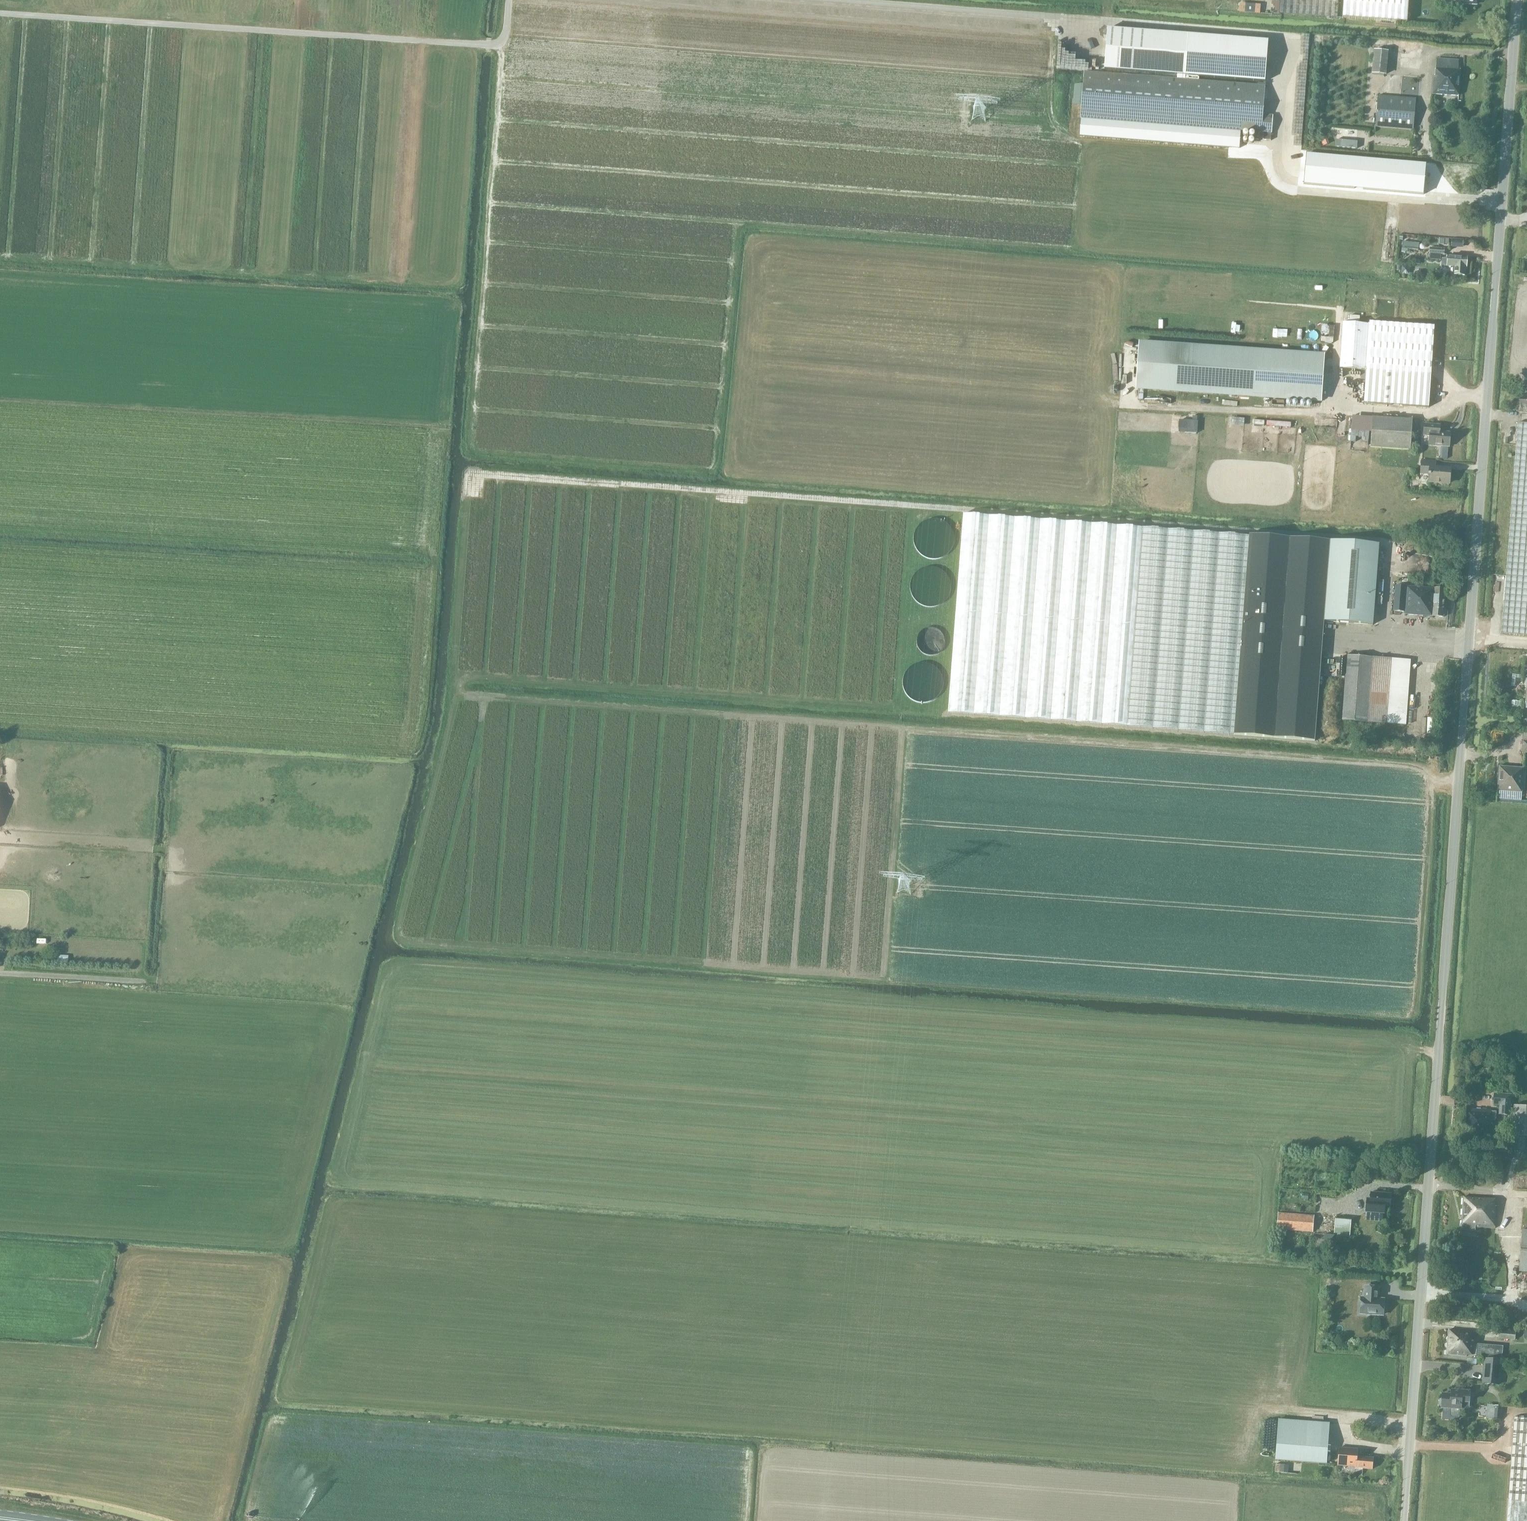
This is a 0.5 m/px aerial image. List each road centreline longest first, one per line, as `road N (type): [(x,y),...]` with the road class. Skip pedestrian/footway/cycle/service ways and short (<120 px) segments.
road 1 (unclassified): [(1405,1520),(1520,0)]

